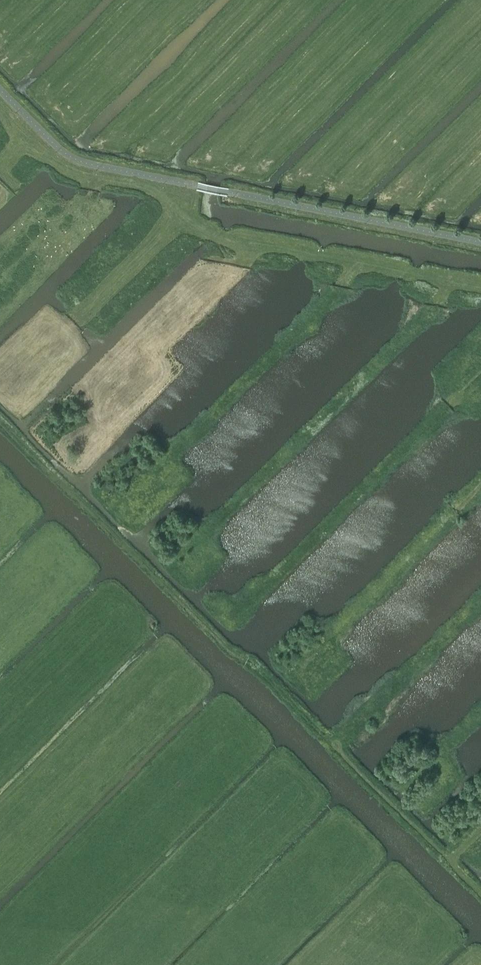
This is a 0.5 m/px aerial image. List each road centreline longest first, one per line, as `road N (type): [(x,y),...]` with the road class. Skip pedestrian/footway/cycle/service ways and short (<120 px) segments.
road 1 (track): [(480,287),(191,226),(178,202),(138,174)]

